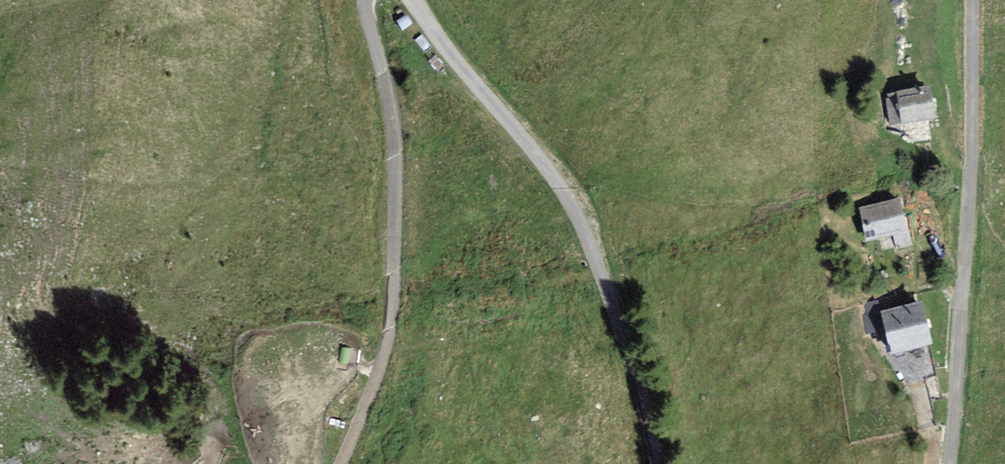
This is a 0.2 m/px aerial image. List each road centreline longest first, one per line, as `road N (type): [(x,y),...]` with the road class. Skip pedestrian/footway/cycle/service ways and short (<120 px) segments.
road 1 (unclassified): [(659,463),(645,398),(580,219),(412,0)]
road 2 (unclassified): [(366,0),(395,145),(393,297),(381,364),(340,463)]
road 3 (unclassified): [(973,0),(972,164),(950,463)]

